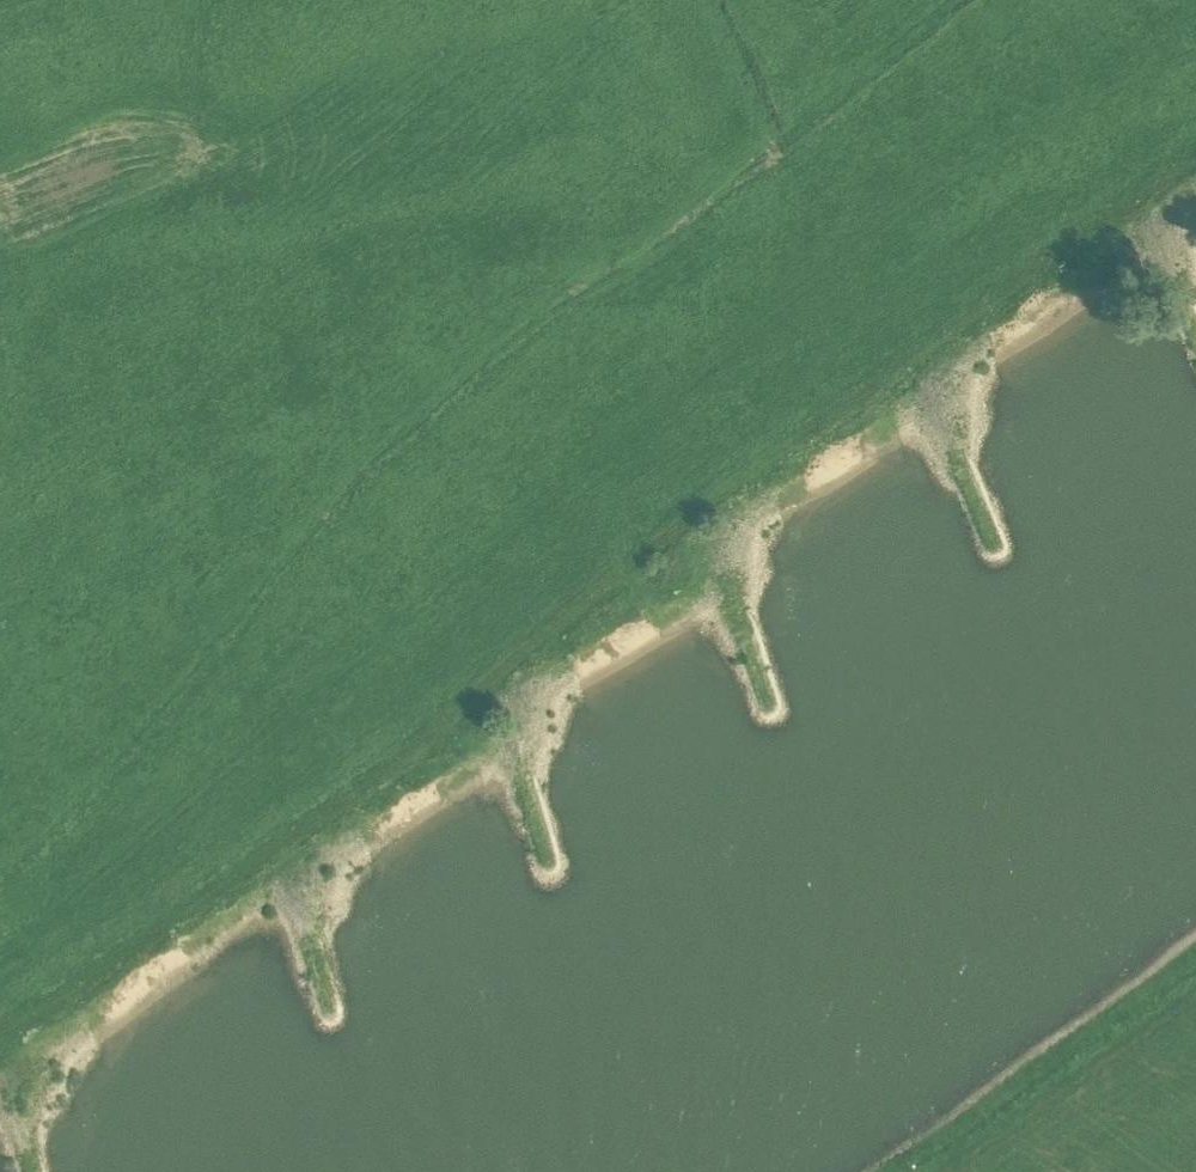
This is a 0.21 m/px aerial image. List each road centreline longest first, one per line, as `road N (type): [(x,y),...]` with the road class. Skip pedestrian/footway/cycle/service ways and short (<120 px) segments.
road 1 (track): [(447,721),(124,954),(0,1027)]

